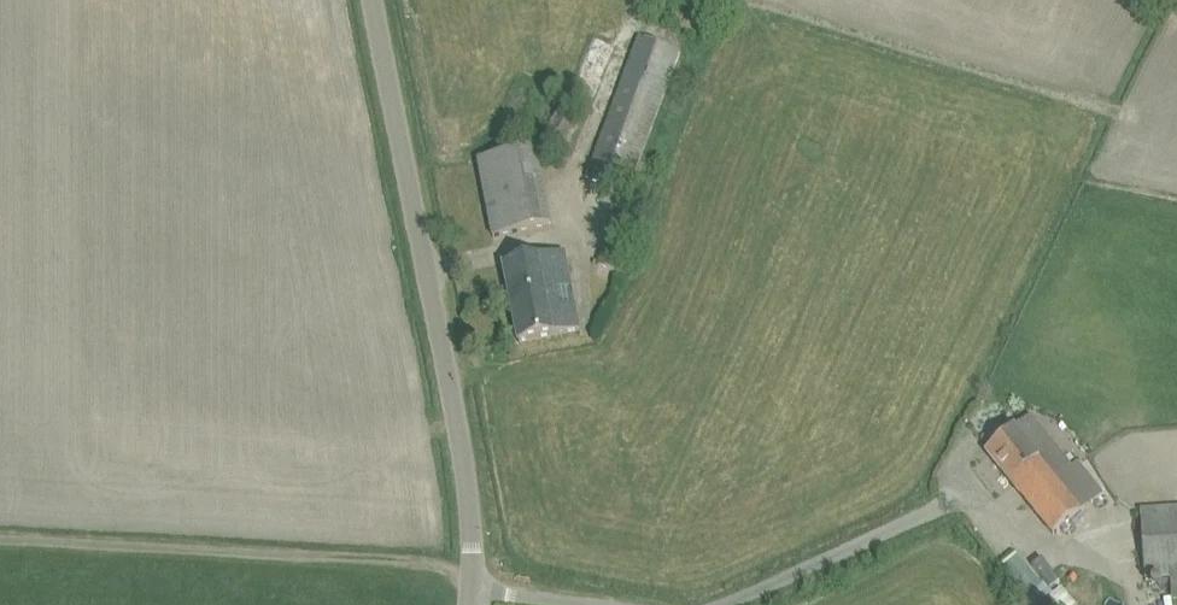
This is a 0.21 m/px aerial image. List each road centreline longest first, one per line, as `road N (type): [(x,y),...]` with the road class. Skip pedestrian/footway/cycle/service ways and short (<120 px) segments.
road 1 (unclassified): [(473,589),(460,438),(374,0)]
road 2 (unclassified): [(720,604),(947,504)]

